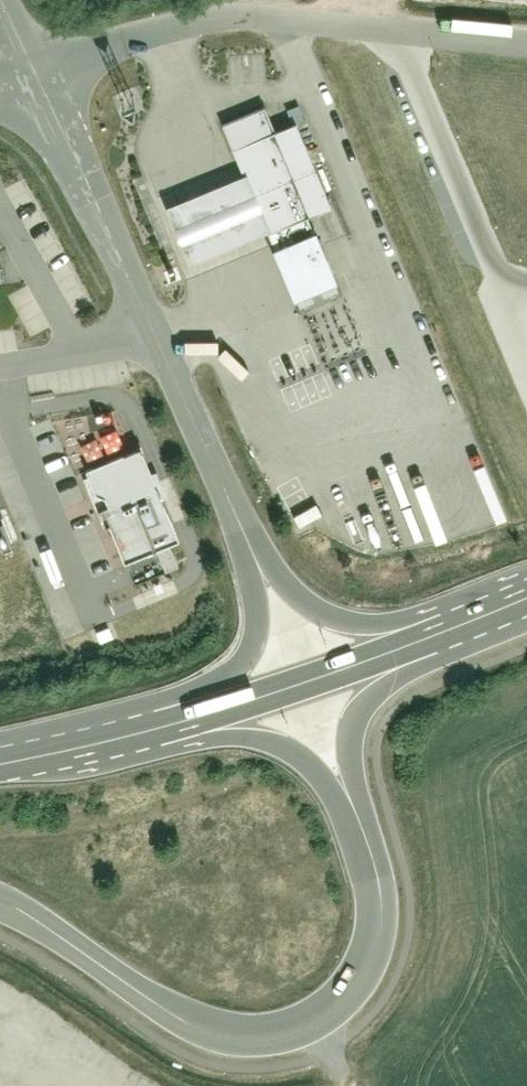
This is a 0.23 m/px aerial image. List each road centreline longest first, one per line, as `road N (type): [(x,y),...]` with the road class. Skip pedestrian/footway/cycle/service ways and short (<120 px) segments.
road 1 (secondary): [(0,900),(197,1027),(270,1039),(335,1011),(371,964),(383,899),(367,838)]
road 2 (unclassified): [(37,73),(201,19),(275,12),(526,41)]
road 3 (secondary): [(235,503),(37,73)]
road 4 (primary): [(157,726),(428,638)]
road 5 (secondary): [(235,503),(251,575),(253,641),(235,671),(157,726)]
road 6 (secondary): [(157,726),(248,735),(295,751),(367,838)]
road 7 (secondary): [(428,638),(330,615),(303,599),(235,503)]
road 8 (secondary): [(367,838),(354,771),(357,717),(428,638)]
road 9 (primary): [(0,758),(157,726)]

